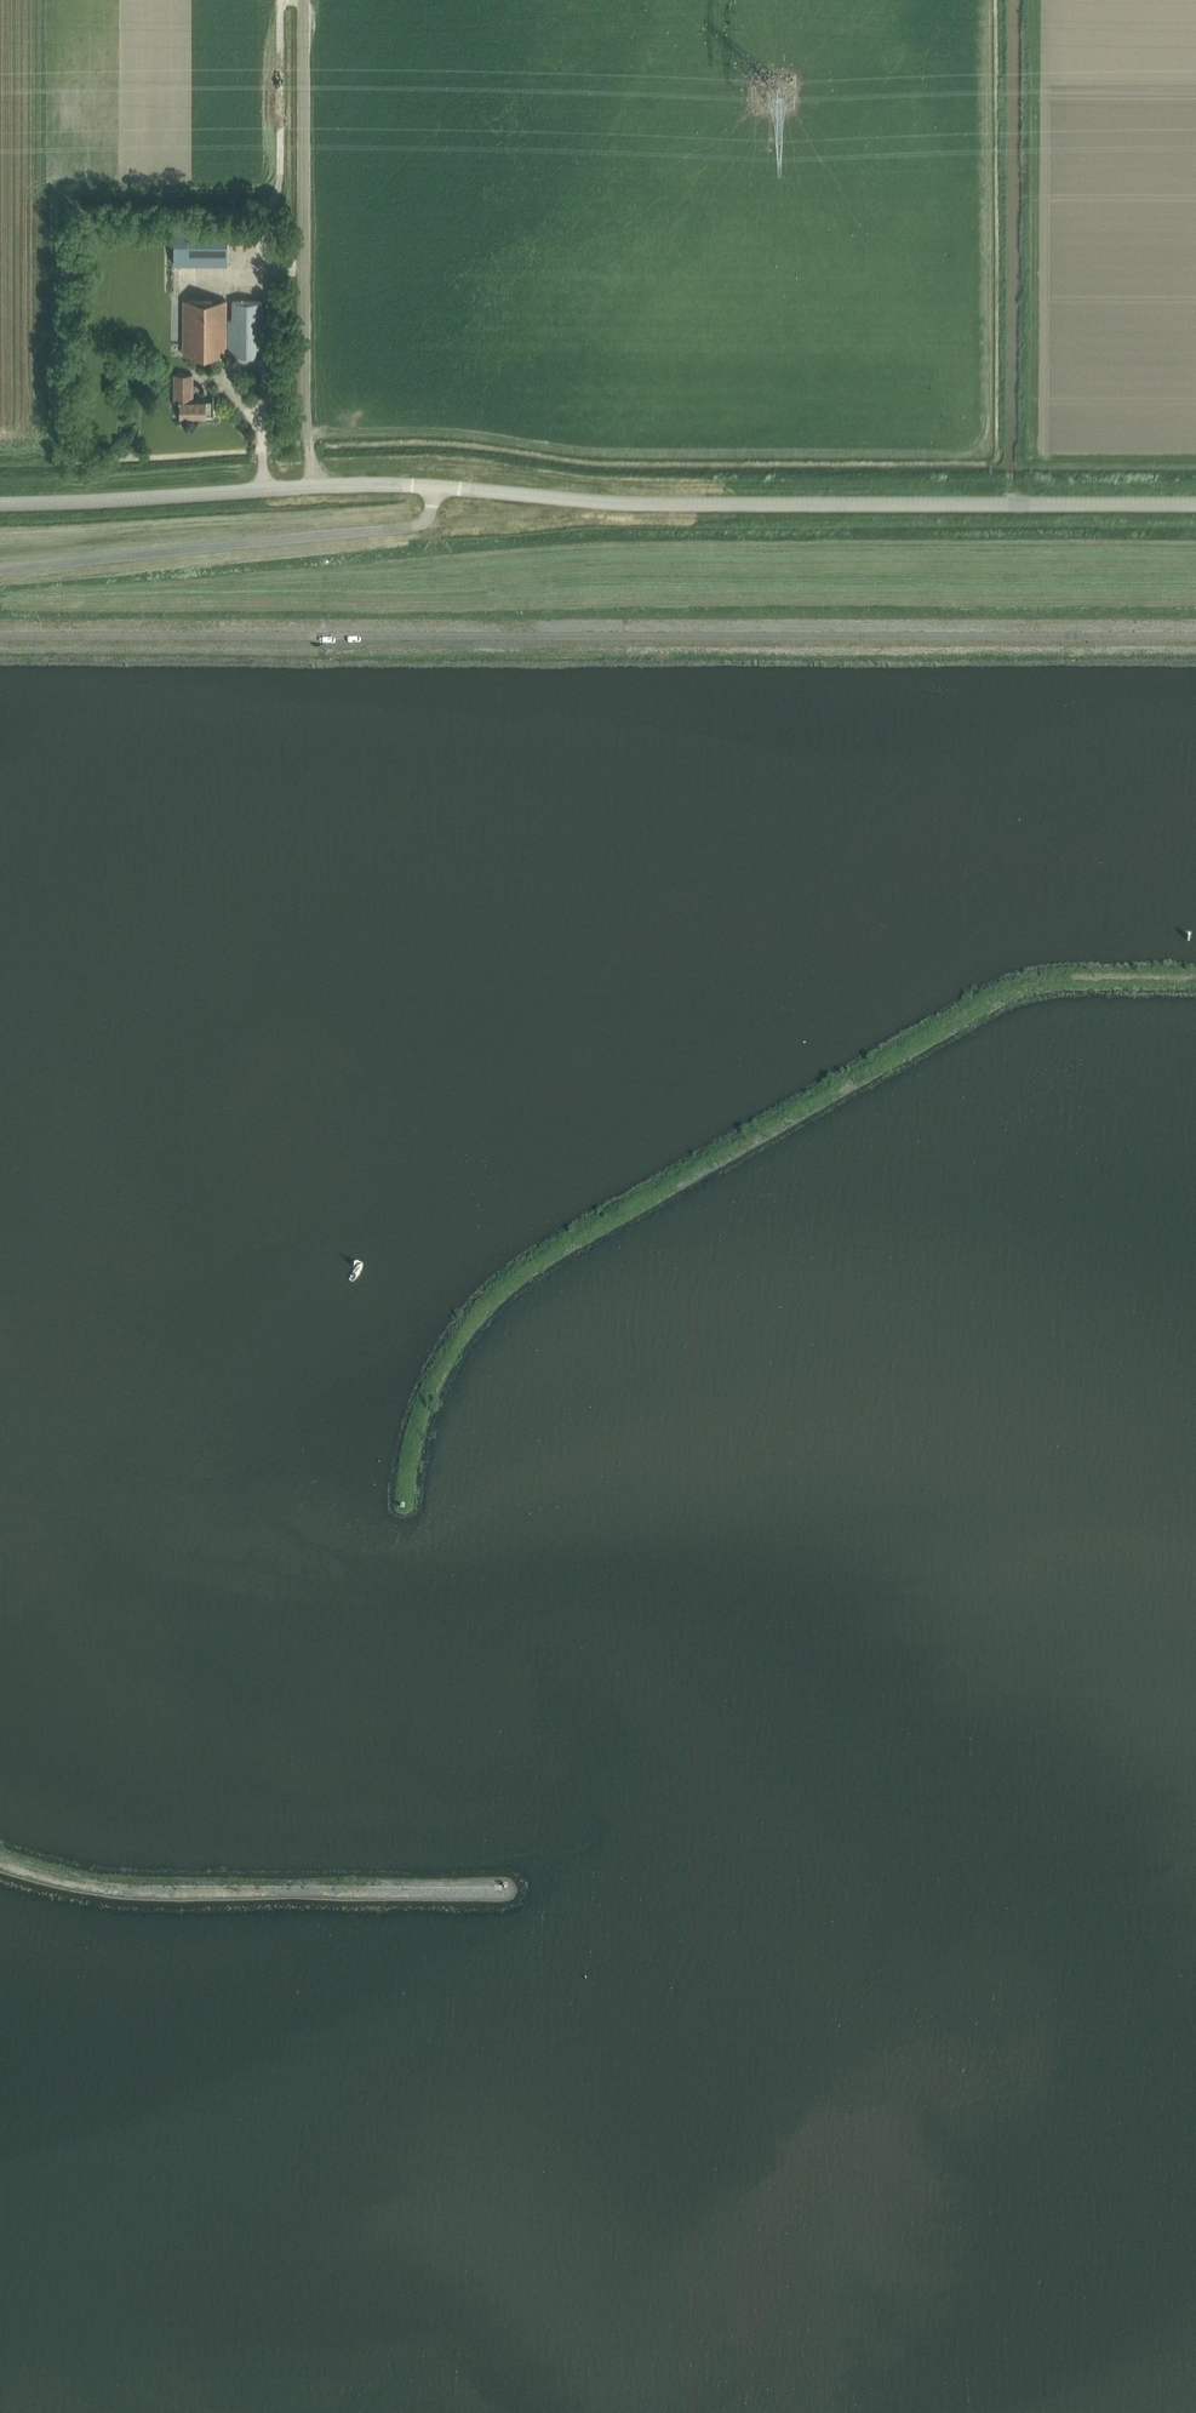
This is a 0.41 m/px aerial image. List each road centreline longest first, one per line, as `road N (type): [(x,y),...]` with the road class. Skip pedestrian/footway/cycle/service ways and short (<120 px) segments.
road 1 (unclassified): [(1195,636),(0,636)]
road 2 (unclassified): [(1195,505),(636,504),(433,488)]
road 3 (unclassified): [(0,570),(416,525),(430,514),(433,488)]
road 4 (unclassified): [(433,488),(0,505)]

